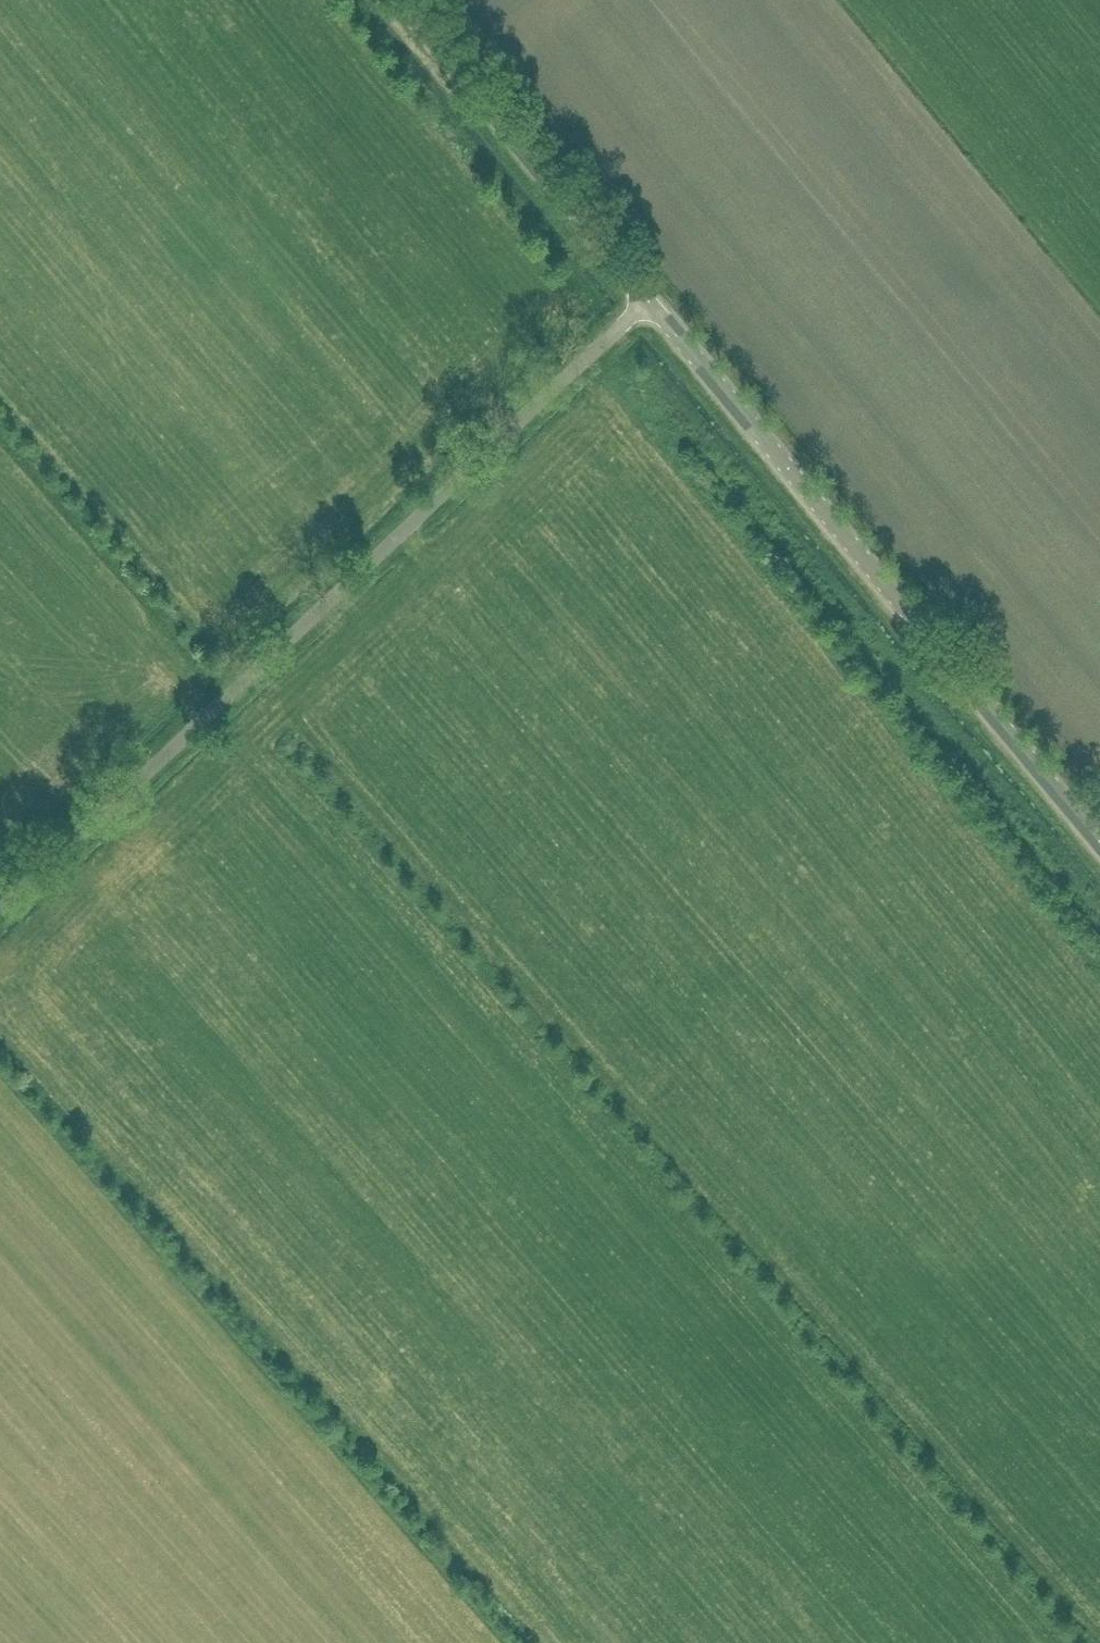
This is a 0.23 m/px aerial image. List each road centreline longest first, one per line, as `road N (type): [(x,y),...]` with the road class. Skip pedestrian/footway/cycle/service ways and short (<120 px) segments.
road 1 (unclassified): [(0,907),(646,299)]
road 2 (unclassified): [(1099,848),(646,299)]
road 3 (unclassified): [(646,299),(398,0)]

